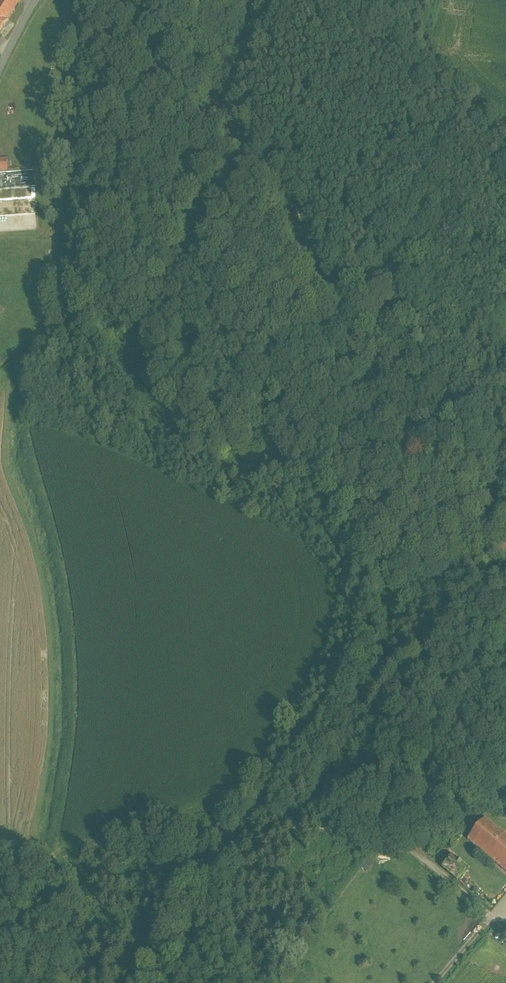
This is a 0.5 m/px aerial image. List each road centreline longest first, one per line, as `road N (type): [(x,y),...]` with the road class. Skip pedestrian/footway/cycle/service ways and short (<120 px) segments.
road 1 (track): [(0,859),(53,862),(223,799),(285,826),(421,853),(497,911),(432,982)]

